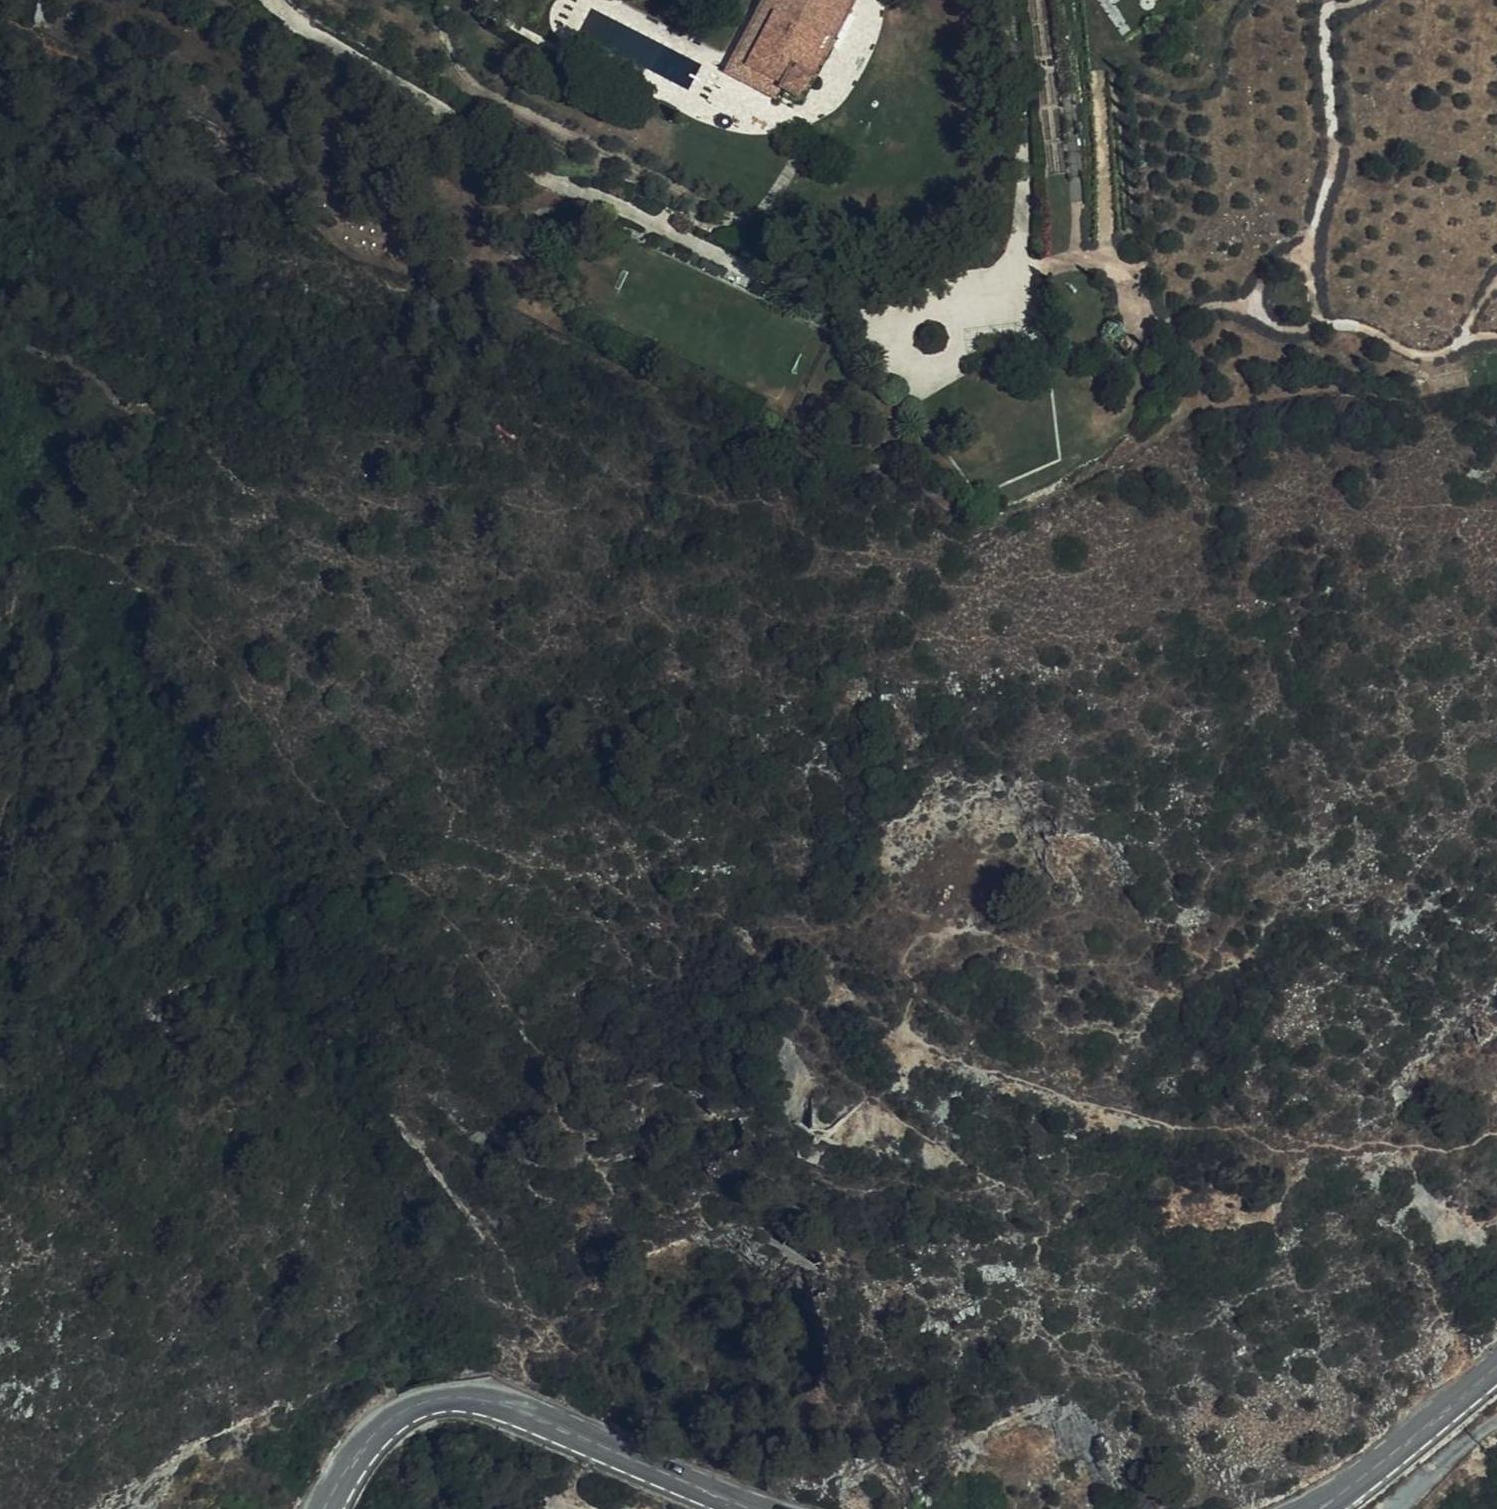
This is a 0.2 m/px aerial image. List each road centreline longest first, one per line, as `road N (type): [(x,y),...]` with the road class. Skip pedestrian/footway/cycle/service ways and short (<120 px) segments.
road 1 (track): [(1009,272),(1073,262),(1115,266),(1144,298),(1177,309),(1231,305),(1277,326),(1327,323),(1368,332),(1421,360),(1449,357),(1466,341),(1496,340)]
road 2 (secondary): [(327,1508),(376,1432),(431,1403),(495,1405),(748,1508)]
road 3 (secondary): [(1317,1508),(1496,1368)]

